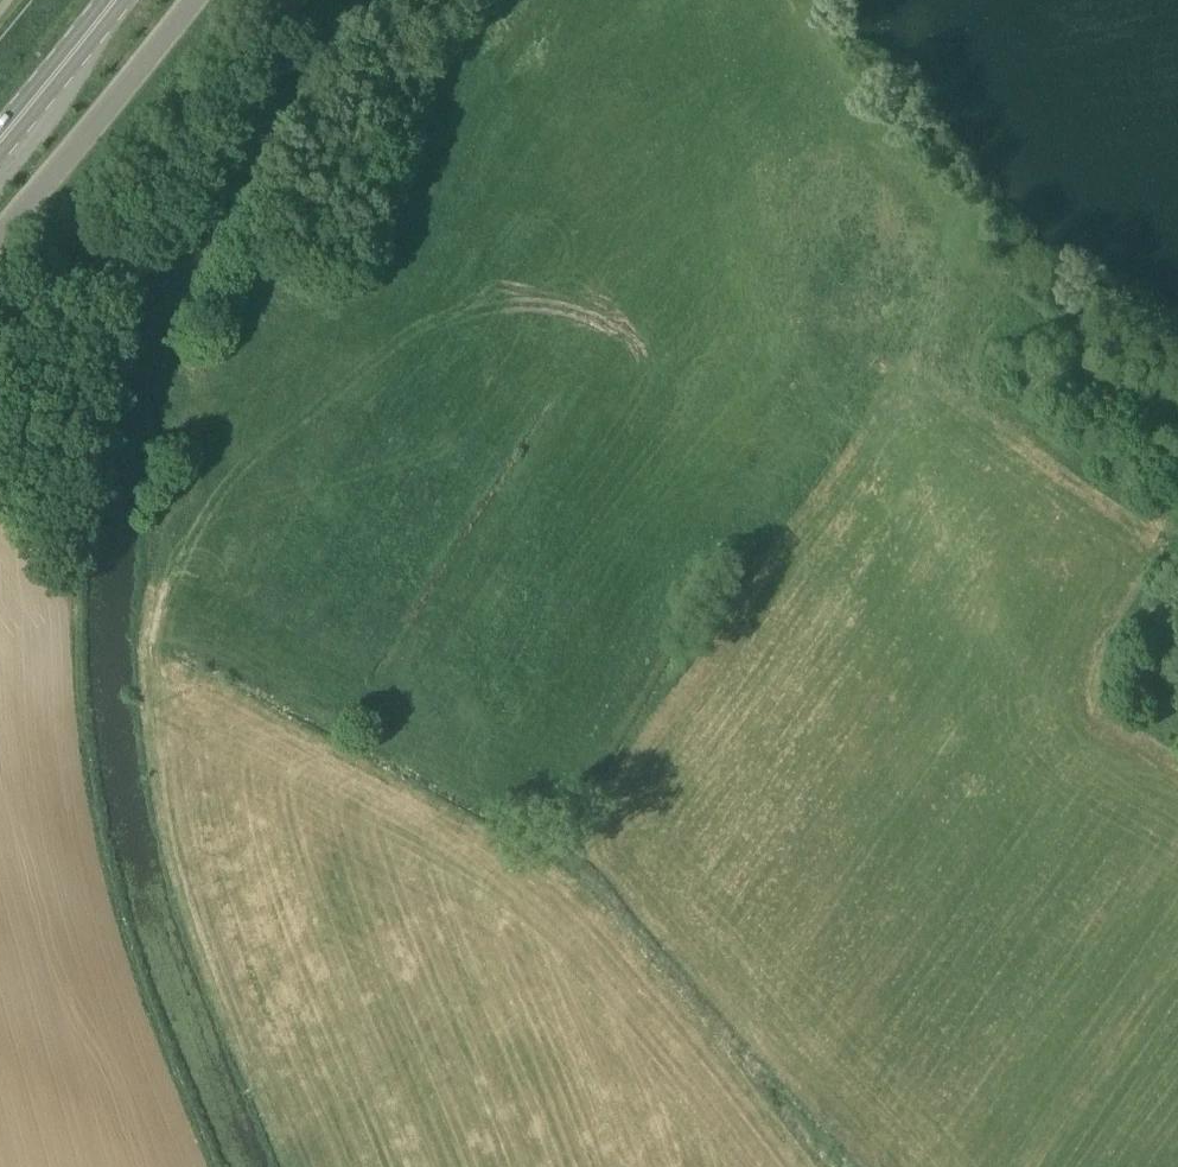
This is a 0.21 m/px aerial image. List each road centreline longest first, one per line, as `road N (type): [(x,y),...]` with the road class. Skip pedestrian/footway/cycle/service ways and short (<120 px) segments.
road 1 (unclassified): [(0,238),(194,0)]
road 2 (primary): [(0,143),(118,0)]

